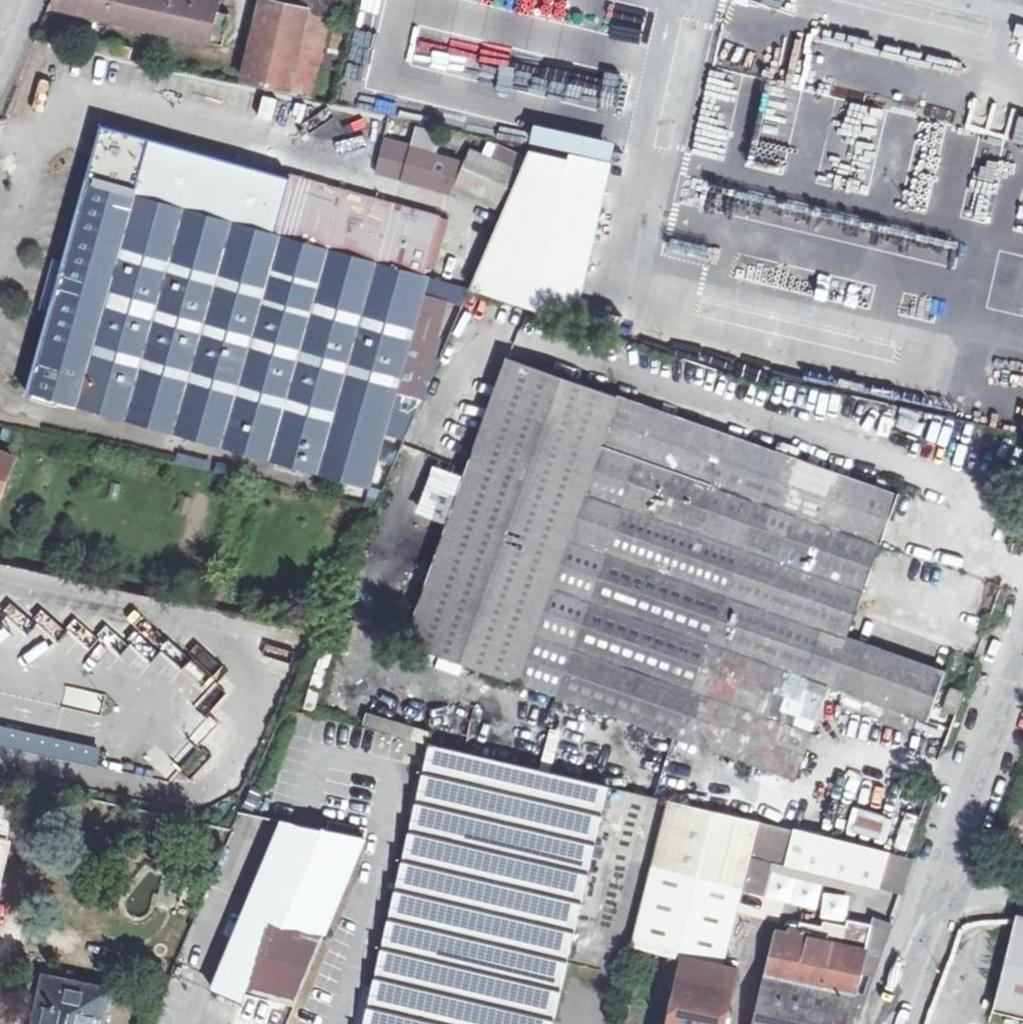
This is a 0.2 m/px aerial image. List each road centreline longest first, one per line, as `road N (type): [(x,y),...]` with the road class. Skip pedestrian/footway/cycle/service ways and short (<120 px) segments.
road 1 (unclassified): [(886,1023),(1022,637)]

